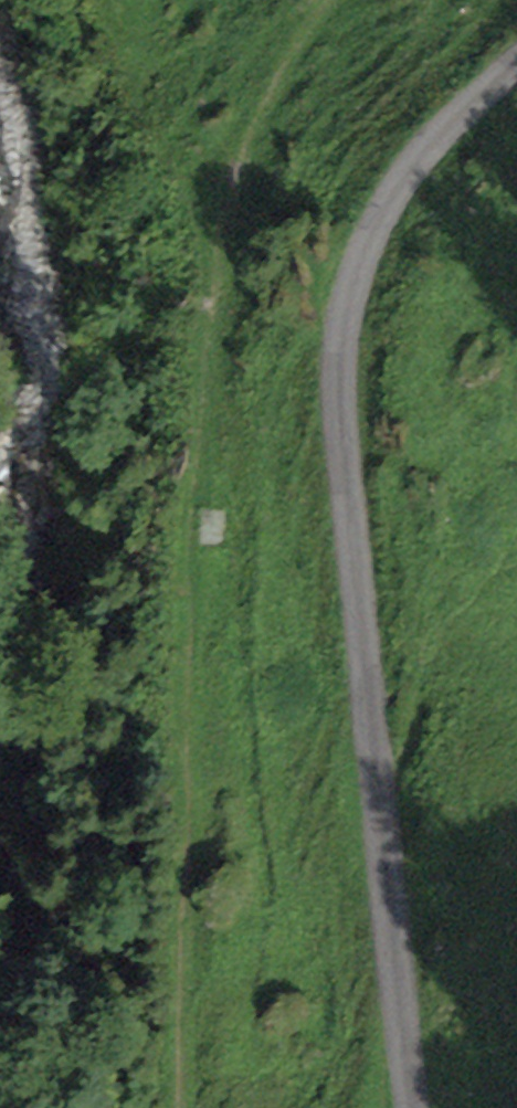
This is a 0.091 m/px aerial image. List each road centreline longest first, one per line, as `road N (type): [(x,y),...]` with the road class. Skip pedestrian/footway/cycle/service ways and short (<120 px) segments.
road 1 (track): [(216,0),(188,60),(173,763),(155,1107)]
road 2 (unclassified): [(516,60),(441,125),(393,186),(349,293),(336,388),(413,1107)]

